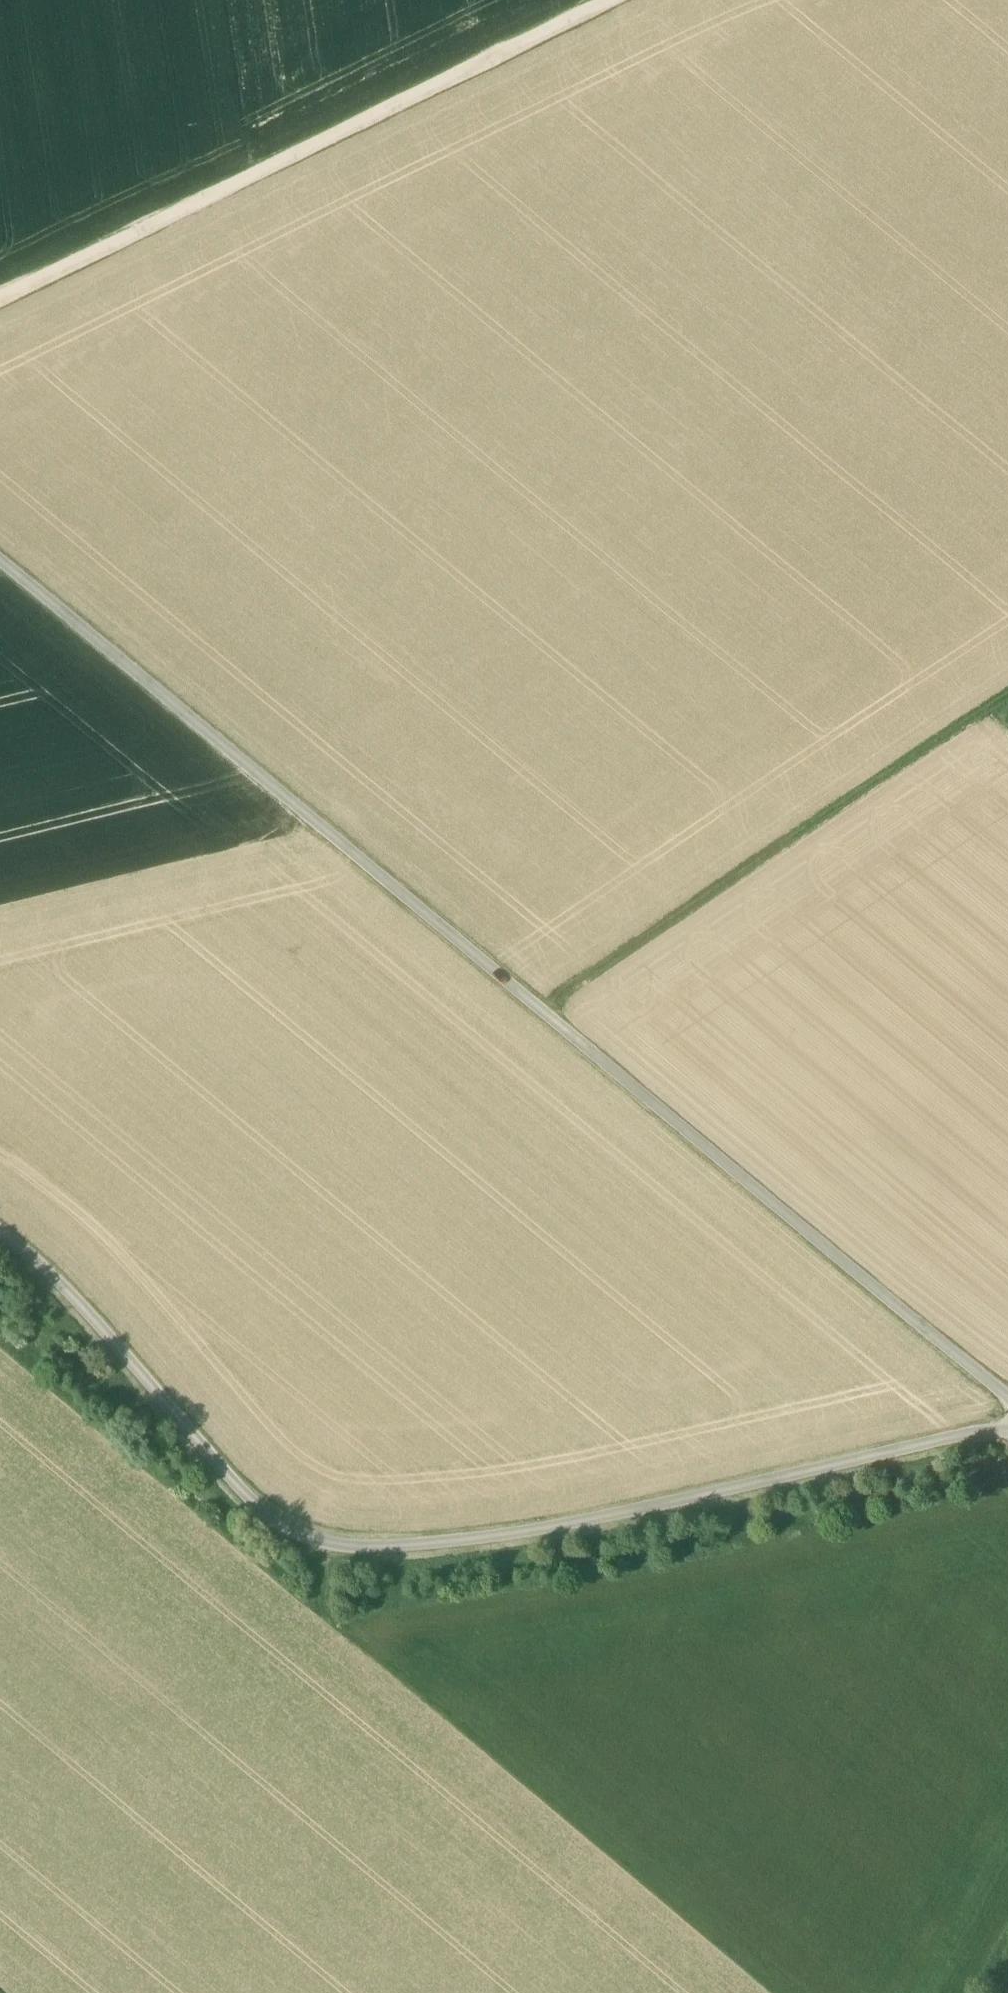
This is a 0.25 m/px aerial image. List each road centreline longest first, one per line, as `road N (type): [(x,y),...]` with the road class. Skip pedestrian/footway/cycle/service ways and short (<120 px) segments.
road 1 (tertiary): [(1007,1399),(0,561)]
road 2 (tertiary): [(0,1235),(38,1262),(256,1504),(315,1539),(368,1549),(578,1524),(1007,1425)]
road 3 (track): [(0,299),(610,0)]
road 4 (track): [(539,1009),(1007,698)]

